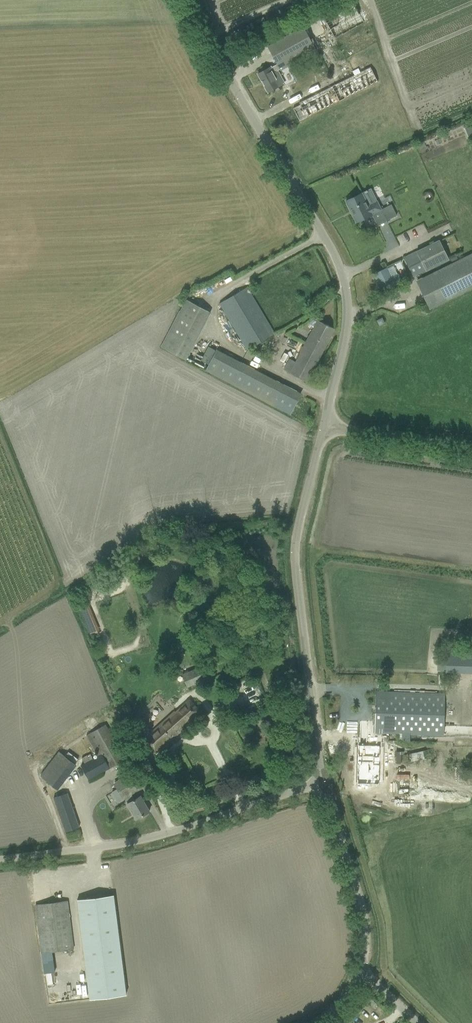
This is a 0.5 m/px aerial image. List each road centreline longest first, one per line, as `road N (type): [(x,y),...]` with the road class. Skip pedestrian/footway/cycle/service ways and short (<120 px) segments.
road 1 (unclassified): [(363,962),(367,918),(325,773),(299,564),(305,510),(329,429)]
road 2 (unclassified): [(329,429),(344,341),(337,259),(189,0)]
road 3 (unclassified): [(329,429),(471,448)]

